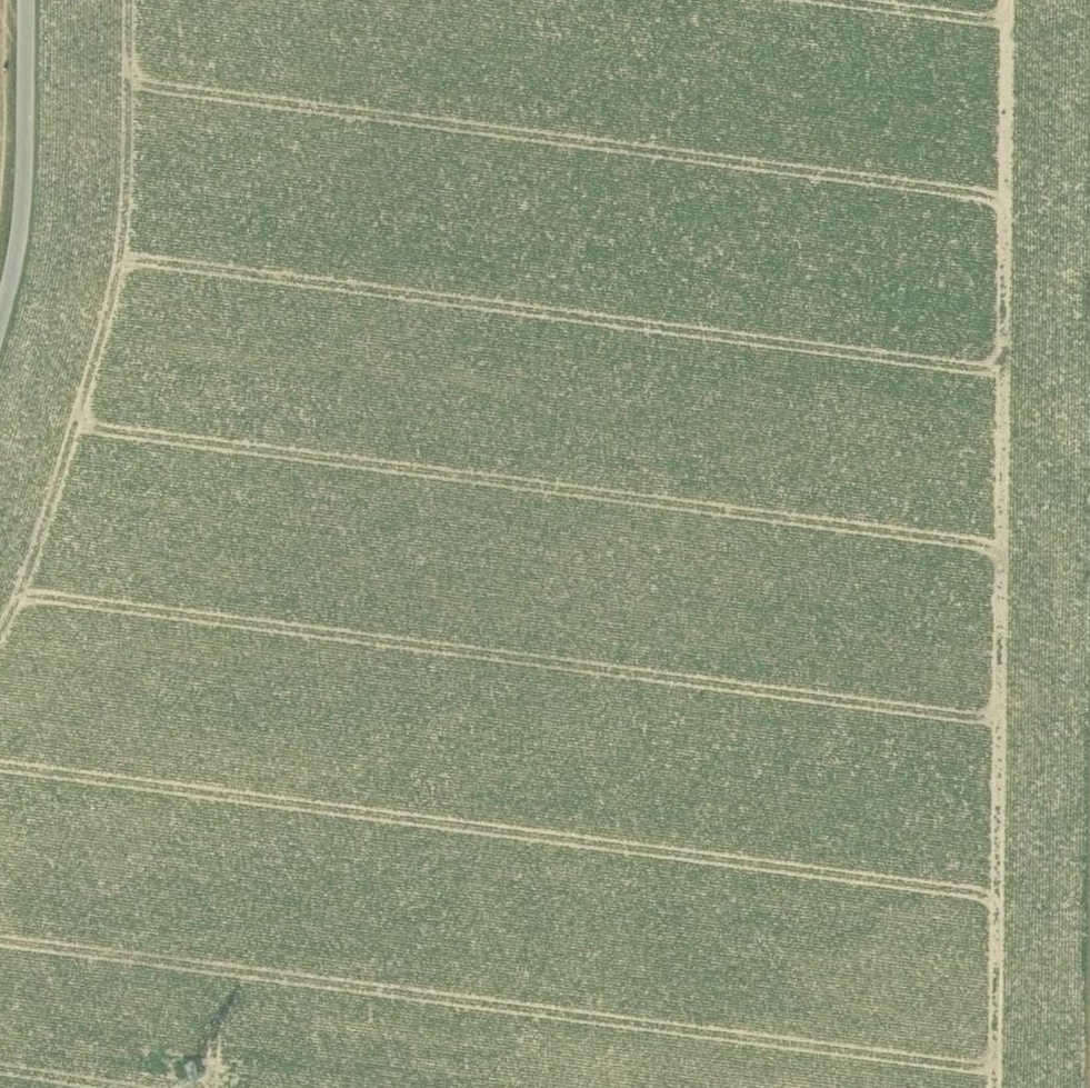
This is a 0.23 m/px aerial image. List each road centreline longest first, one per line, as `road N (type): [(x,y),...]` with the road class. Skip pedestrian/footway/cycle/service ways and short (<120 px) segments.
road 1 (unclassified): [(24,0),(22,241),(0,315)]

